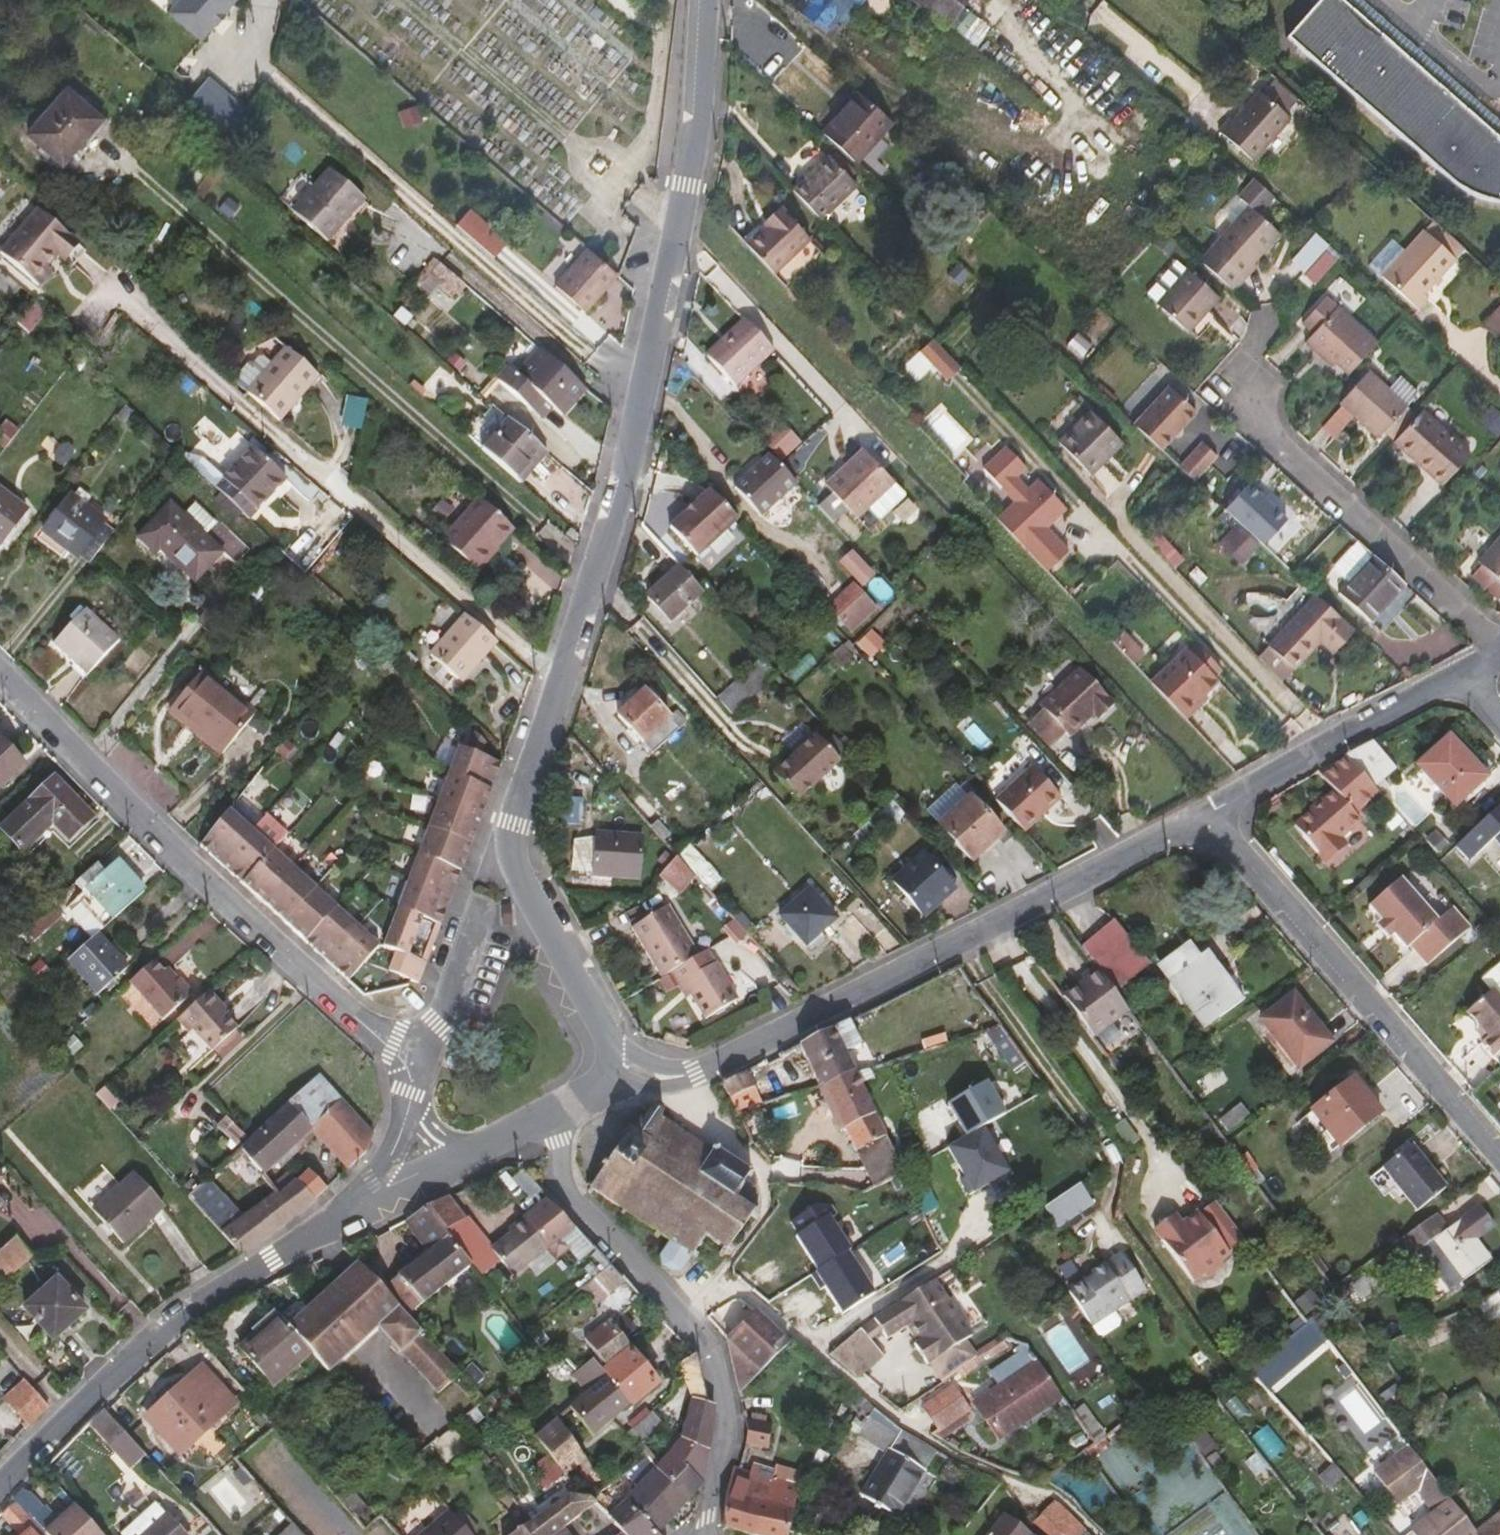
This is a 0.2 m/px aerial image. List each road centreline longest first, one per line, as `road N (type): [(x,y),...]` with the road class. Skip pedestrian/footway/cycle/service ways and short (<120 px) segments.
road 1 (tertiary): [(700,0),(688,186),(623,494),(509,849),(610,1056)]
road 2 (tertiary): [(610,1056),(651,1079),(685,1077),(740,1057),(1206,818)]
road 3 (residential): [(429,1056),(355,1022),(0,676)]
road 4 (residential): [(549,1123),(566,1189),(714,1350),(730,1413),(712,1534)]
road 5 (tertiary): [(356,1208),(183,1315),(0,1493)]
road 6 (tertiary): [(1206,818),(1223,827),(1499,1152)]
road 7 (residential): [(1499,640),(1237,403)]
road 8 (residential): [(1467,676),(1224,801),(1206,818)]
road 9 (tertiary): [(549,1123),(356,1208)]
road 10 (residential): [(429,1056),(484,904)]
road 11 (unclassified): [(416,1093),(430,1123),(451,1140),(549,1123)]
road 12 (residential): [(356,1208),(395,1153),(416,1093)]

